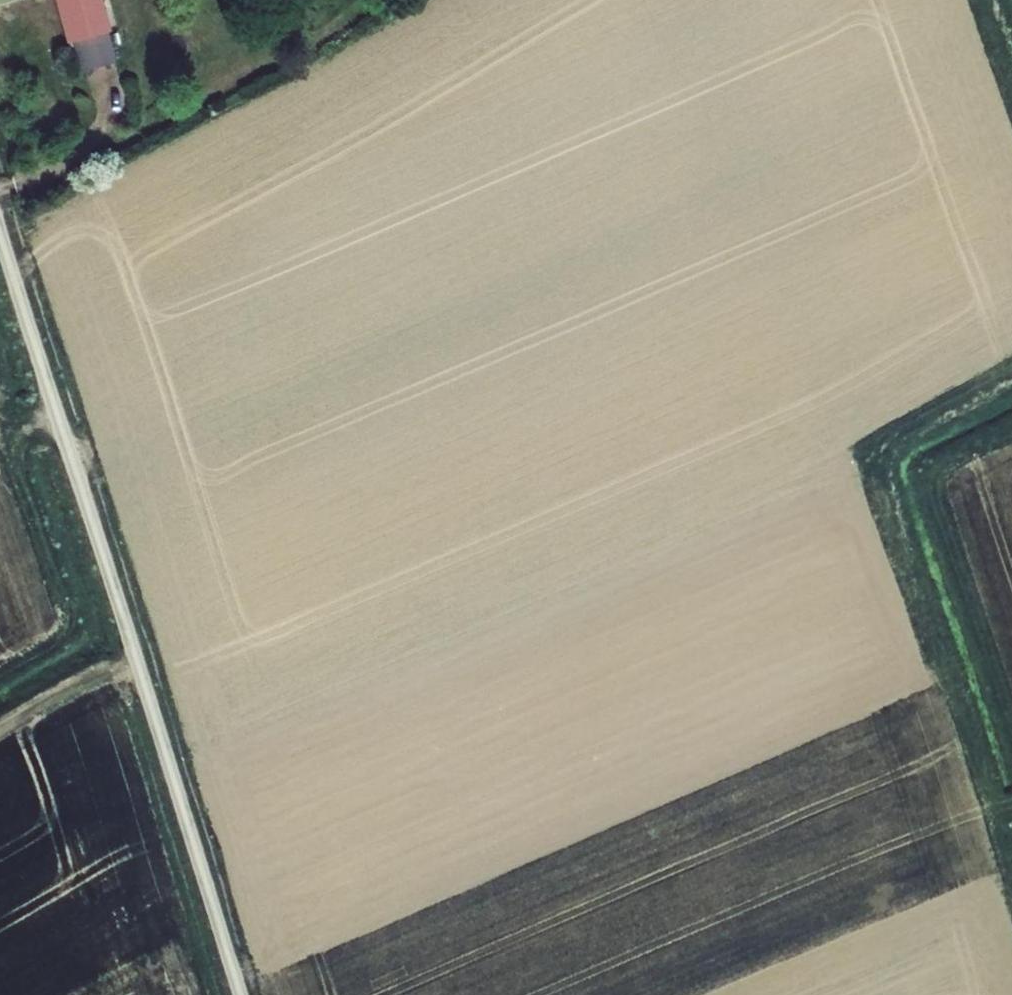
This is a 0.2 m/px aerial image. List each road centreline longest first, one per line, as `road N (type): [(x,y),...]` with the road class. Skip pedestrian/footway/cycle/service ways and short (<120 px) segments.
road 1 (unclassified): [(0,235),(241,994)]

